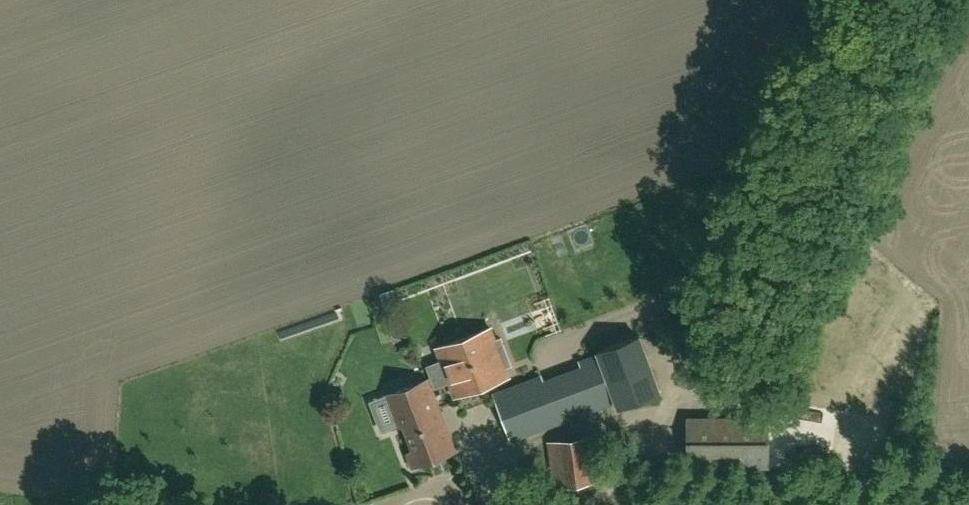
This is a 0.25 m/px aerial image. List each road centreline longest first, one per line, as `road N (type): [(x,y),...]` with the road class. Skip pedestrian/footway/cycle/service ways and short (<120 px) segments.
road 1 (track): [(600,499),(668,401),(858,0)]
road 2 (track): [(600,499),(968,483)]

